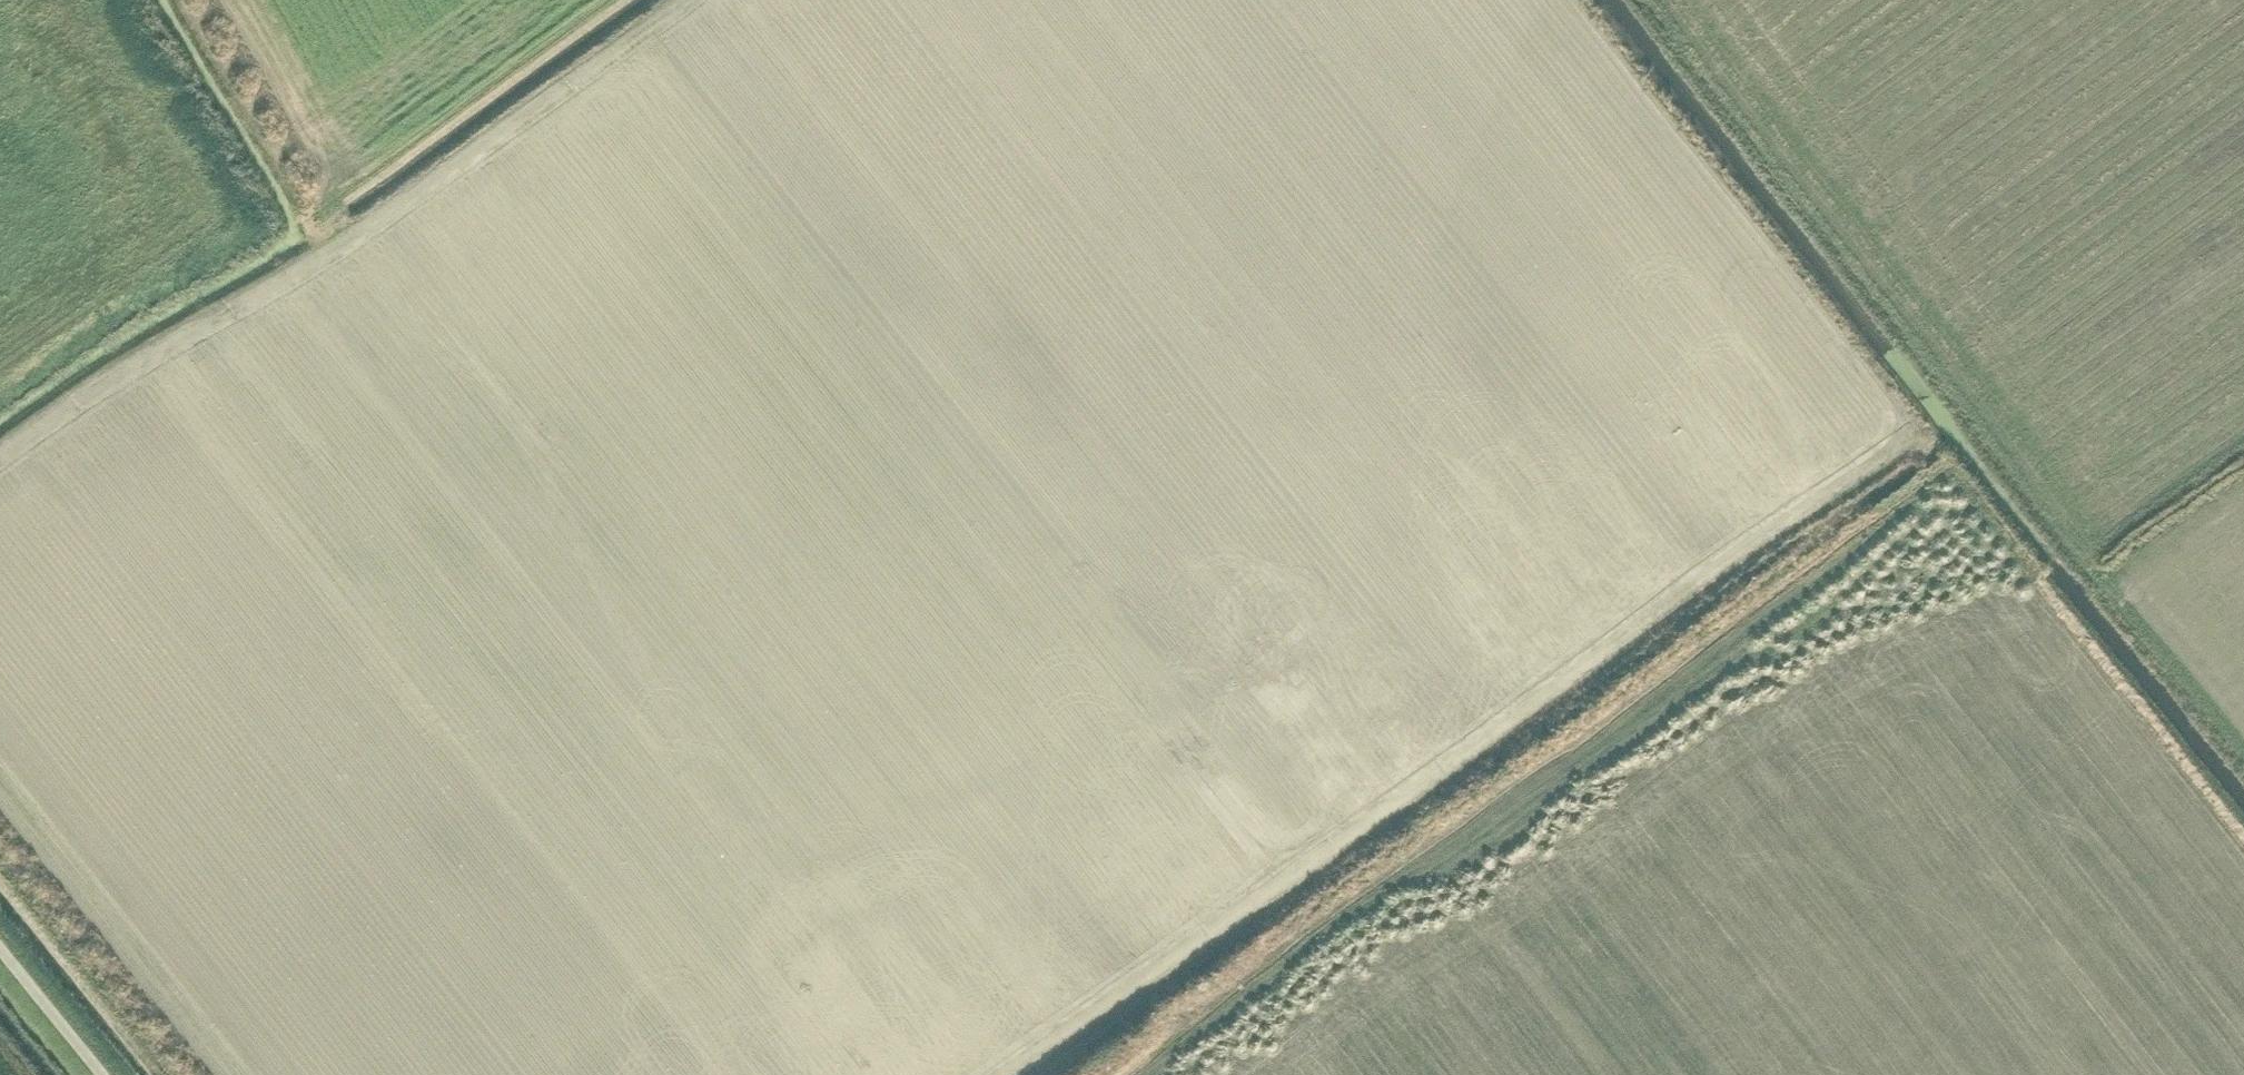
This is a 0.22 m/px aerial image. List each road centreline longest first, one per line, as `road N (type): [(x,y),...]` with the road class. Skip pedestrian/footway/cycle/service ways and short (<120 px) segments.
road 1 (unclassified): [(102,1074),(0,949)]

